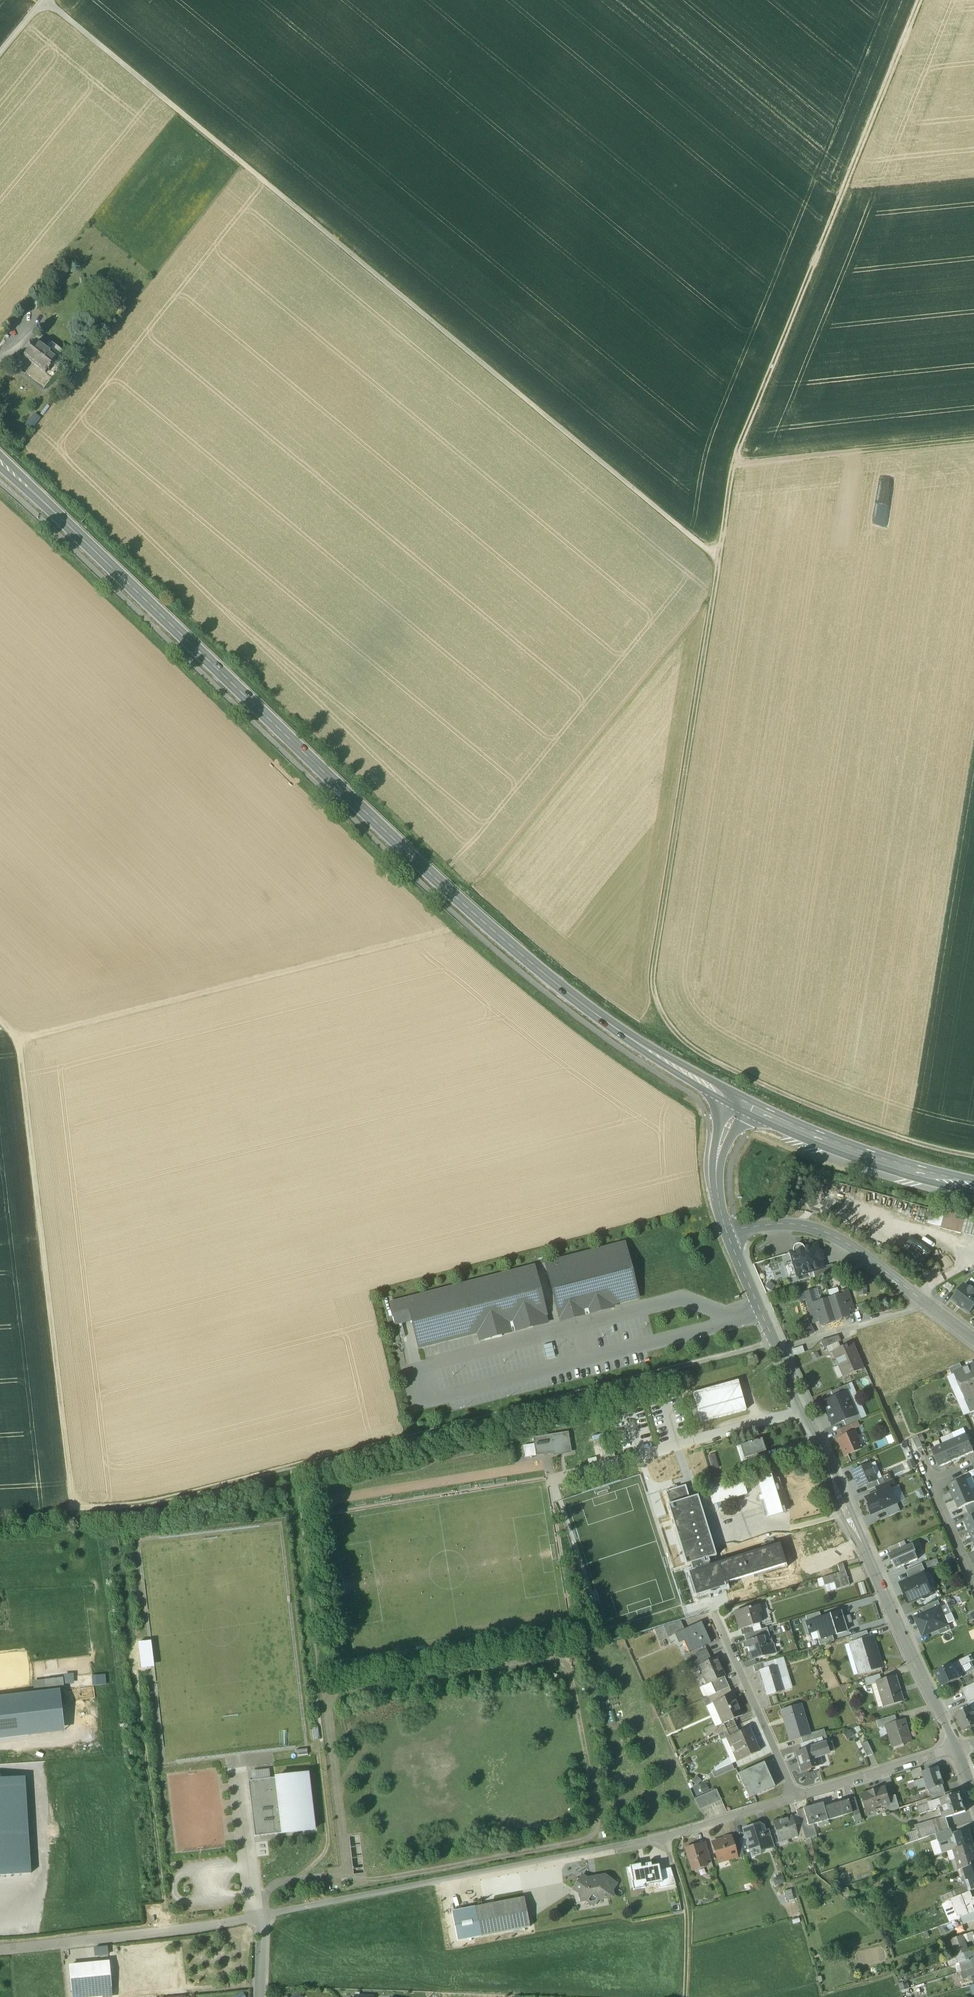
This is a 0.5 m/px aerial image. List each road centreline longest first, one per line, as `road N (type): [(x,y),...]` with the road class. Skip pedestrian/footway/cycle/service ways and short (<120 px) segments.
road 1 (track): [(923,0),(742,468),(661,1000),(676,1028),(713,1062),(872,1125),(973,1154)]
road 2 (secondary): [(0,463),(498,938),(624,1036),(737,1103)]
road 3 (track): [(45,0),(728,566)]
road 4 (track): [(357,1449),(150,1502),(71,1507),(27,1045),(0,1020)]
road 5 (tertiary): [(955,1749),(727,1234)]
road 6 (track): [(27,1045),(448,939)]
road 7 (track): [(775,1342),(425,1432)]
road 8 (residential): [(459,1876),(704,1826),(796,1797)]
road 9 (residential): [(727,1234),(778,1224),(820,1231),(973,1340)]
road 10 (residential): [(260,1917),(0,1948)]
road 11 (secondary): [(737,1103),(833,1146),(973,1187)]
road 12 (track): [(742,468),(973,444)]
road 13 (residential): [(714,1599),(796,1797)]
road 14 (residential): [(459,1876),(260,1917)]
road 15 (residential): [(796,1797),(955,1749)]
road 16 (track): [(684,1996),(687,1911),(667,1835)]
road 17 (residential): [(918,1457),(973,1583)]
road 18 (tertiary): [(727,1234),(716,1176),(737,1103)]

